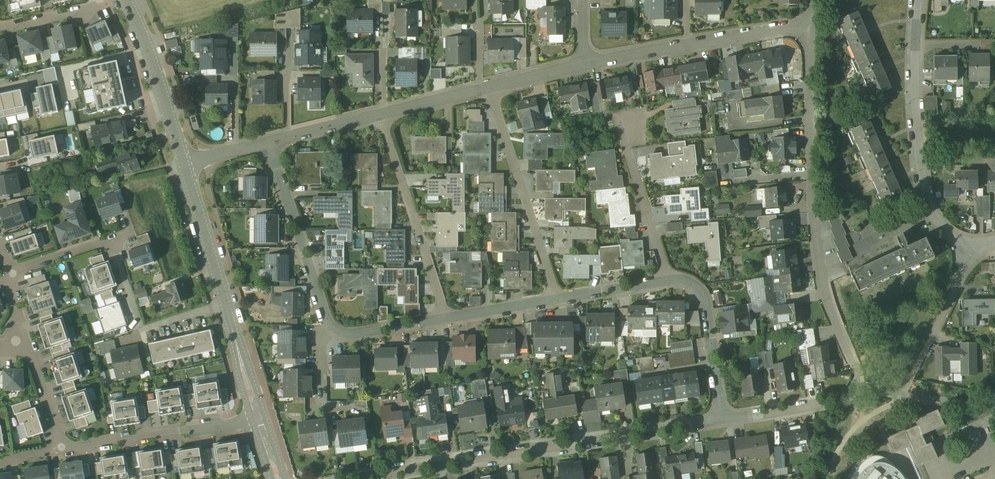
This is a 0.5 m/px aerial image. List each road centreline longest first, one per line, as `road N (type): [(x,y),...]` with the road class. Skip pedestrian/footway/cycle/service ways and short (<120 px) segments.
road 1 (residential): [(813,26),(813,228),(856,386),(836,401),(721,421)]
road 2 (residential): [(721,421),(361,478)]
road 3 (residential): [(267,142),(332,329),(353,335),(447,320)]
road 4 (residential): [(920,0),(916,120),(925,195),(934,217),(968,251)]
road 5 (tertiary): [(185,165),(258,418)]
road 6 (residential): [(584,66),(813,26)]
road 7 (residential): [(488,88),(559,300)]
road 8 (residential): [(381,115),(447,320)]
road 9 (residential): [(66,450),(258,418)]
road 10 (tertiary): [(126,0),(158,65),(185,165)]
road 11 (residential): [(670,282),(692,284),(706,297),(721,421)]
road 12 (residential): [(622,132),(670,282)]
road 13 (residential): [(7,274),(131,234)]

